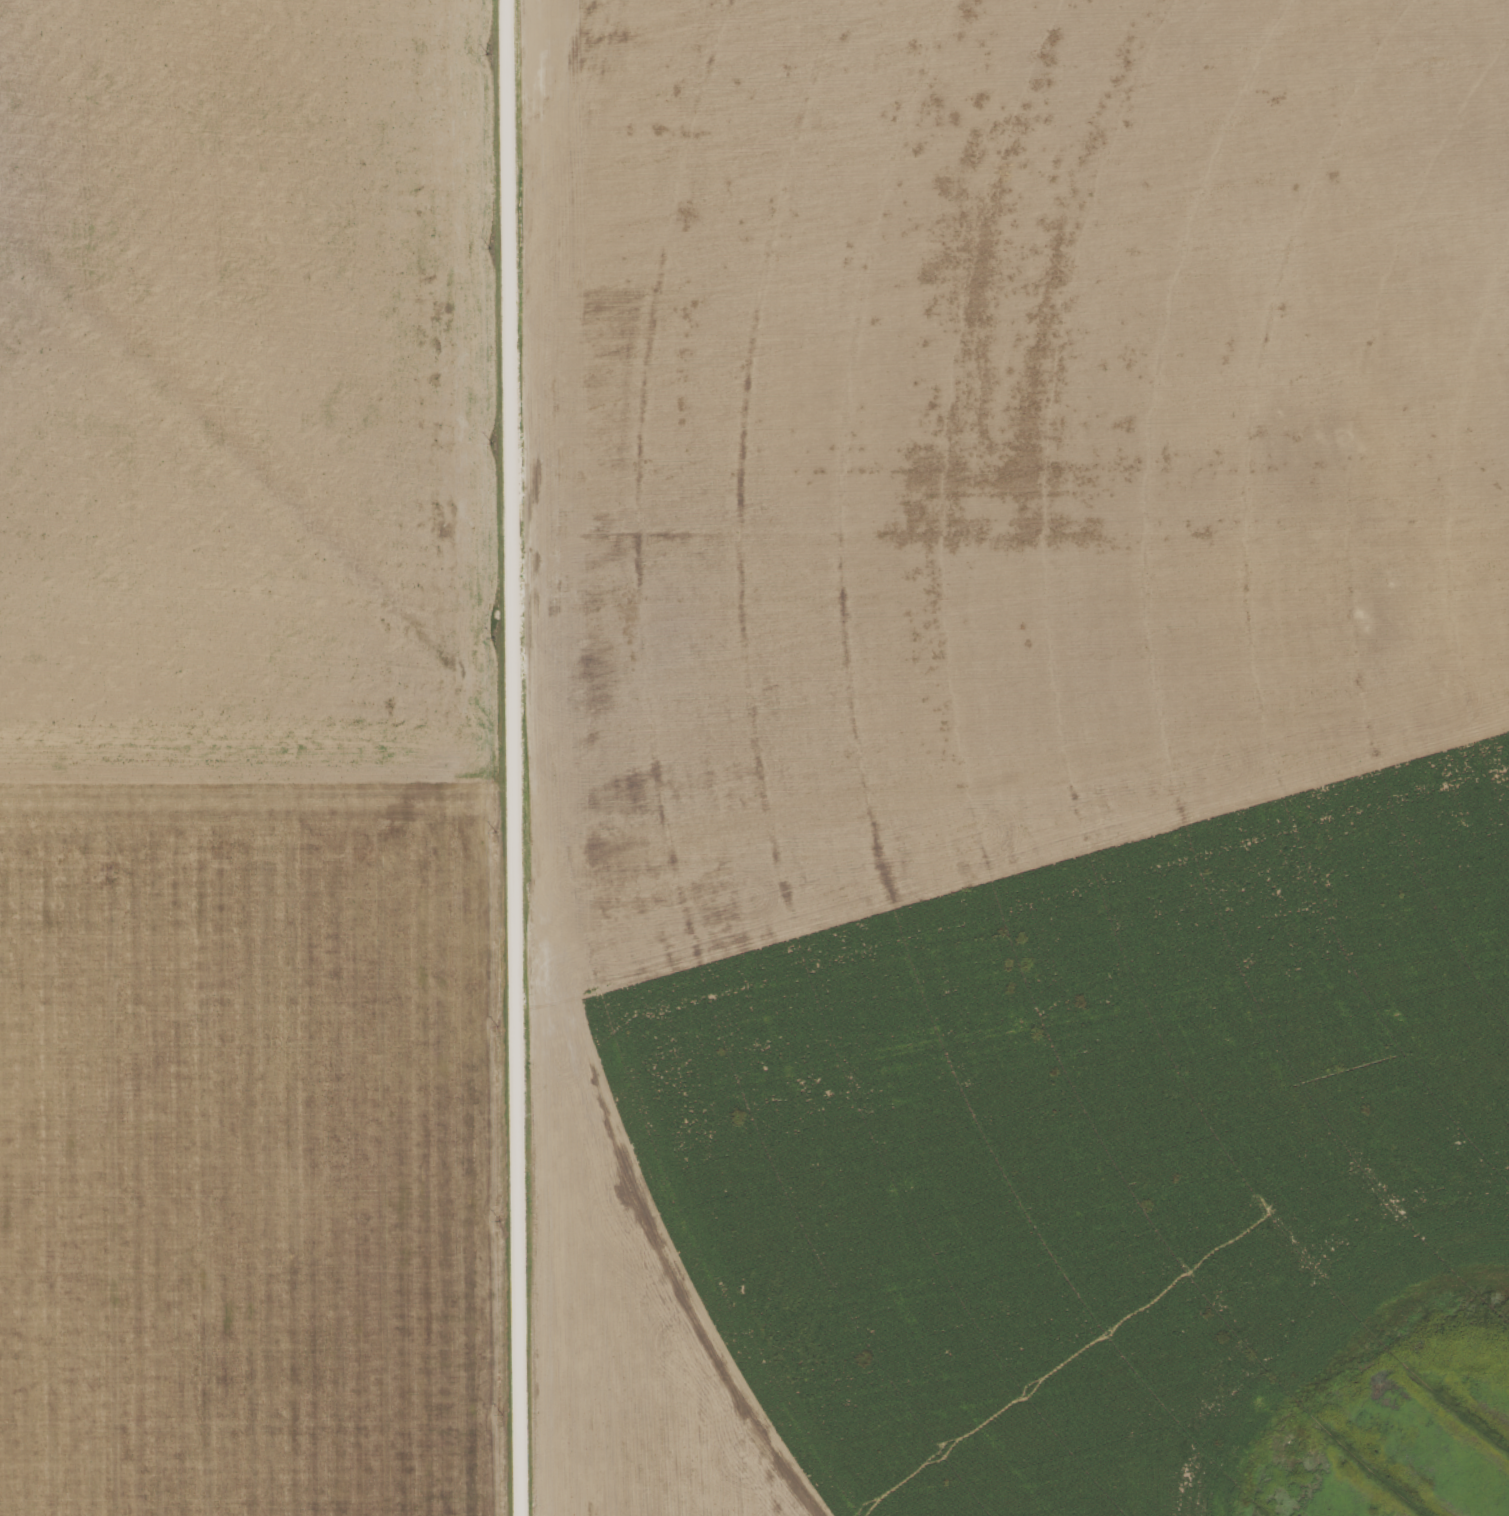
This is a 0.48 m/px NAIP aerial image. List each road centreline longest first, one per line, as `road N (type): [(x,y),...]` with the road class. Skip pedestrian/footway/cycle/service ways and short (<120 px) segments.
road 1 (residential): [(526,1515),(511,0)]

